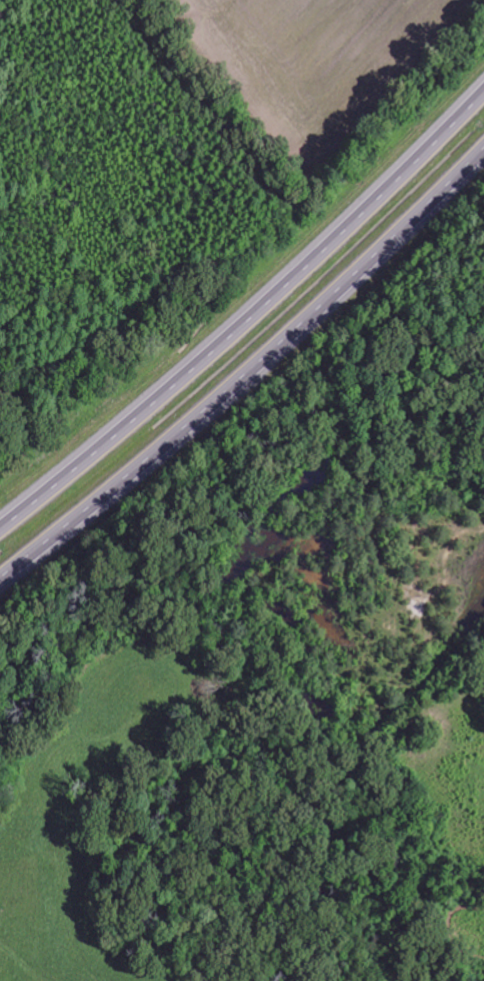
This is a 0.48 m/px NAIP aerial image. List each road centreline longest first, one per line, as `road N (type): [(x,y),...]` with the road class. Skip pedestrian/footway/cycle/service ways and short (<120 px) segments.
road 1 (motorway): [(483,84),(217,342),(0,522)]
road 2 (motorway): [(0,579),(247,376),(483,150)]

